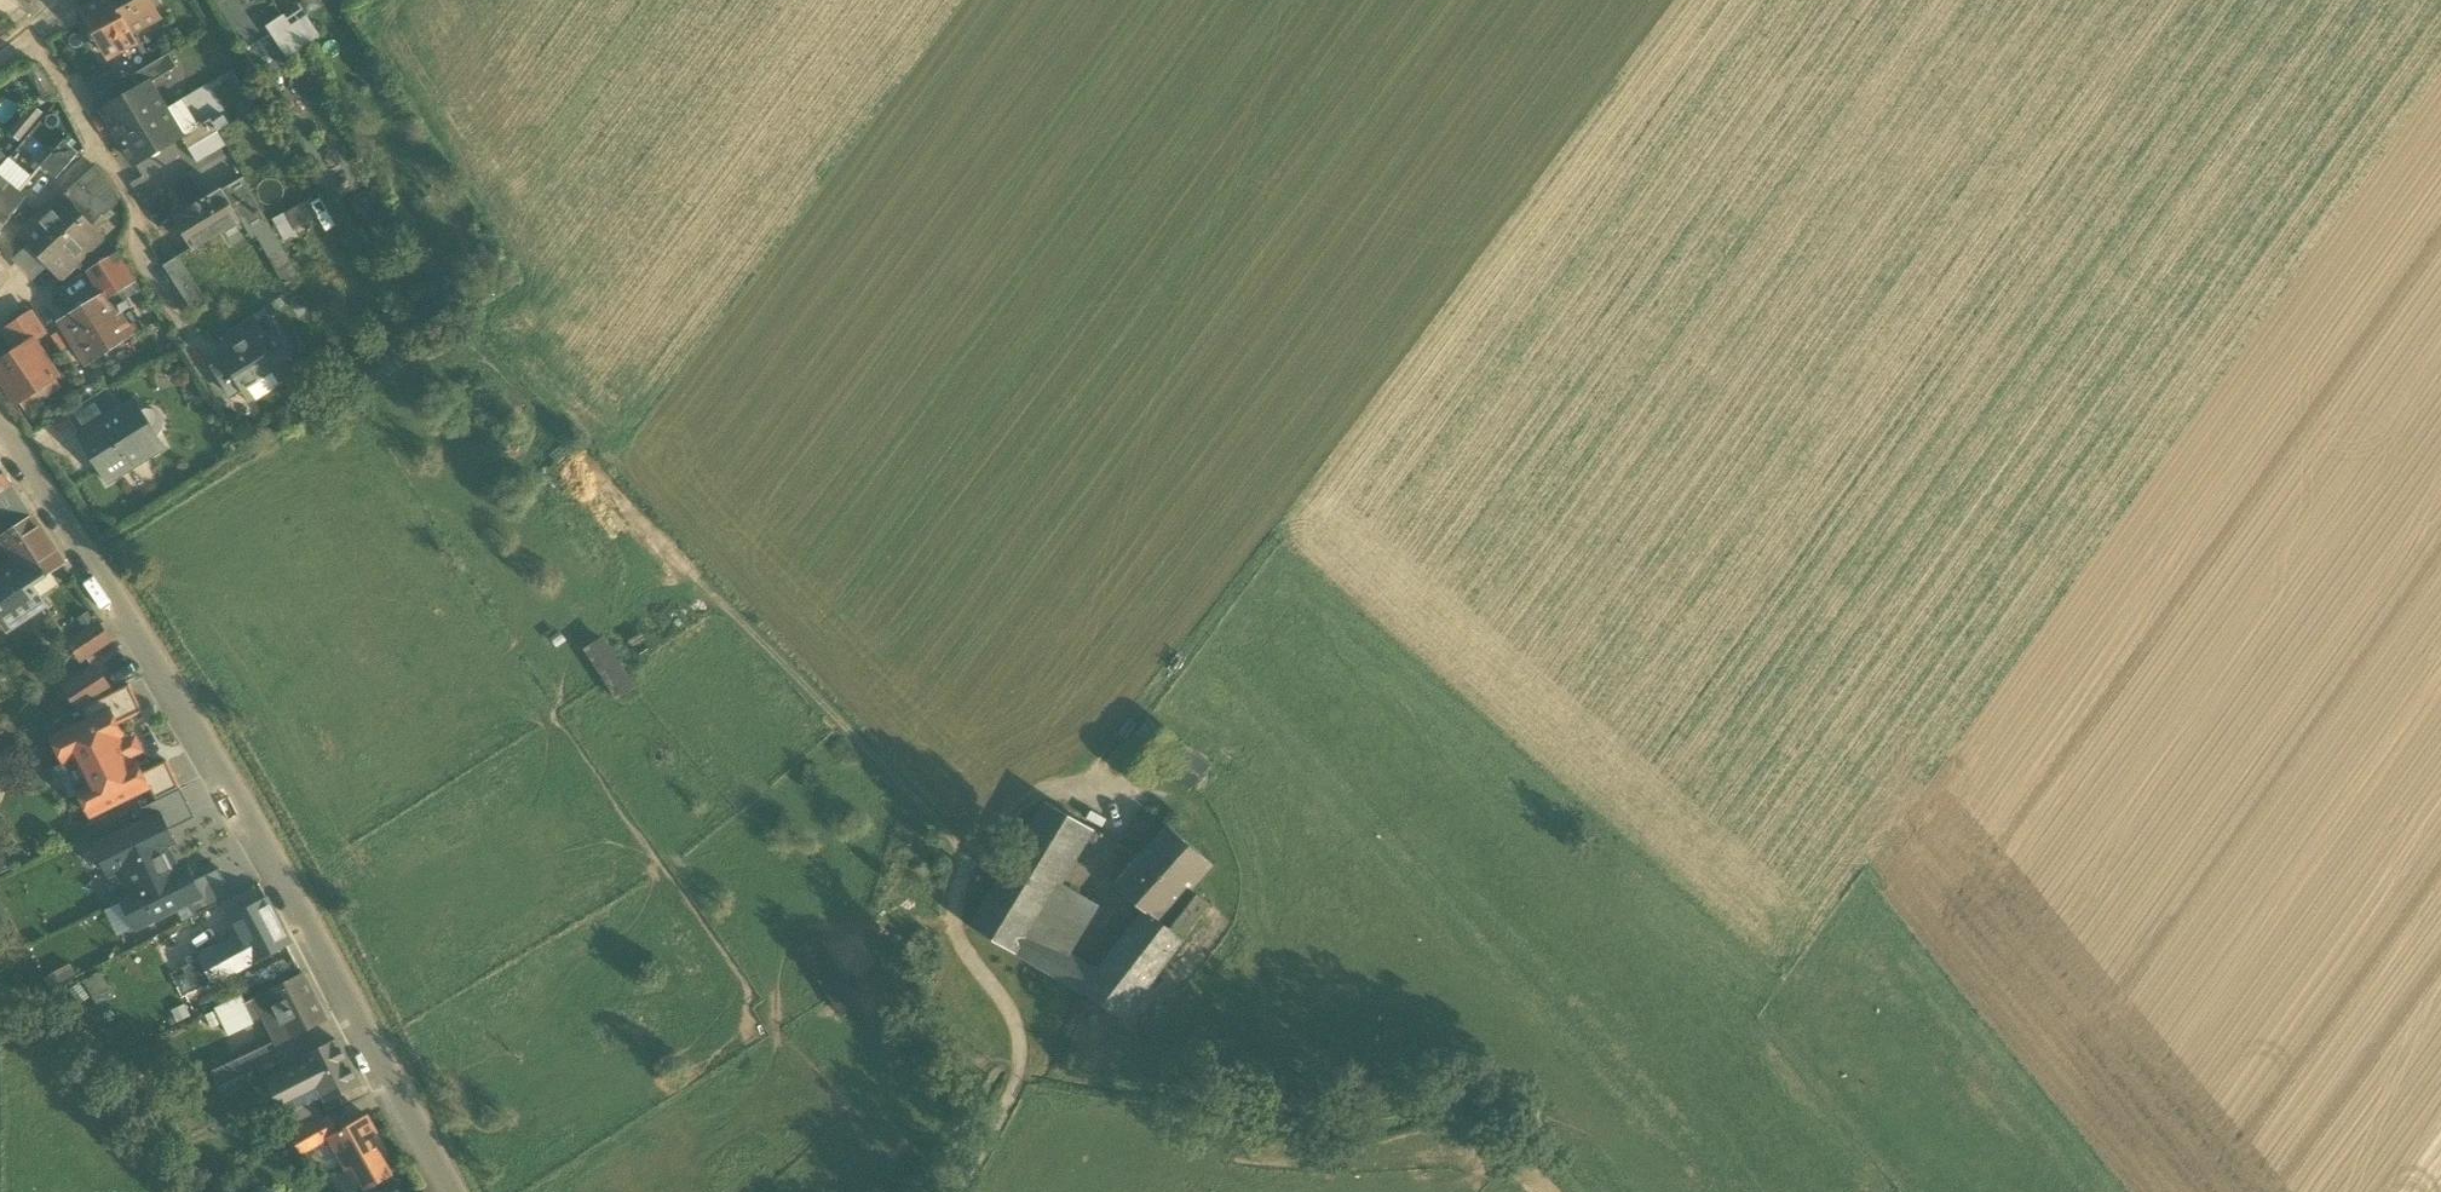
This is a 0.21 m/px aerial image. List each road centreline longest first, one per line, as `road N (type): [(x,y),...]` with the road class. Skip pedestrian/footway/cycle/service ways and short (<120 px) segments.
road 1 (residential): [(0,432),(239,801),(452,1191)]
road 2 (residential): [(29,36),(155,234)]

